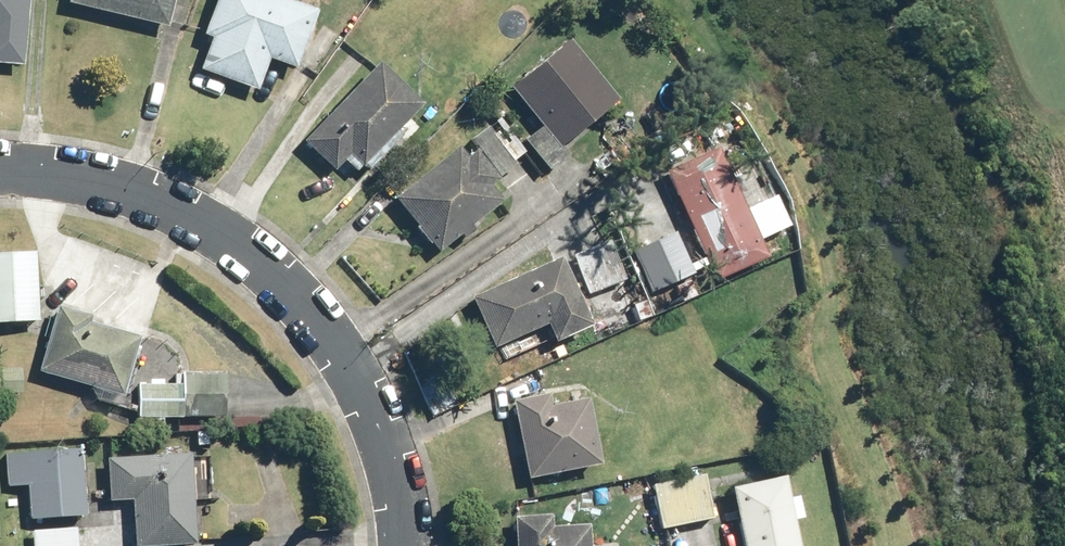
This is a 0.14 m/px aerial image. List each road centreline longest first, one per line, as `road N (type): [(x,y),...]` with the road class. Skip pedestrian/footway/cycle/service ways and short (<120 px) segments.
road 1 (residential): [(409,545),(393,463),(367,389),(314,313),(237,237),(139,187),(0,168)]

